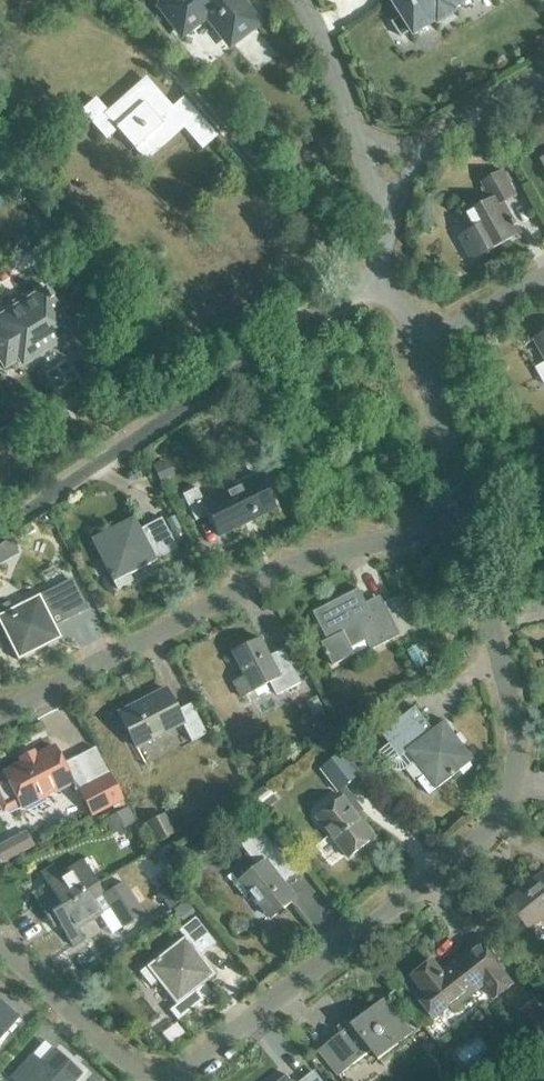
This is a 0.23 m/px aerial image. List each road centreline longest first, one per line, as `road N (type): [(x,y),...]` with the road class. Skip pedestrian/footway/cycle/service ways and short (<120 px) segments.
road 1 (residential): [(469,515),(514,714),(518,762),(497,816),(463,853),(162,1080)]
road 2 (residential): [(0,528),(373,287)]
road 3 (residential): [(0,712),(283,567),(339,547)]
road 4 (residential): [(160,1080),(141,1076),(0,946)]
road 5 (residential): [(422,339),(469,515)]
road 6 (residential): [(420,153),(543,77)]
road 7 (residential): [(299,0),(355,129)]
road 8 (residential): [(422,339),(543,276)]
road 9 (residential): [(339,547),(469,515)]

